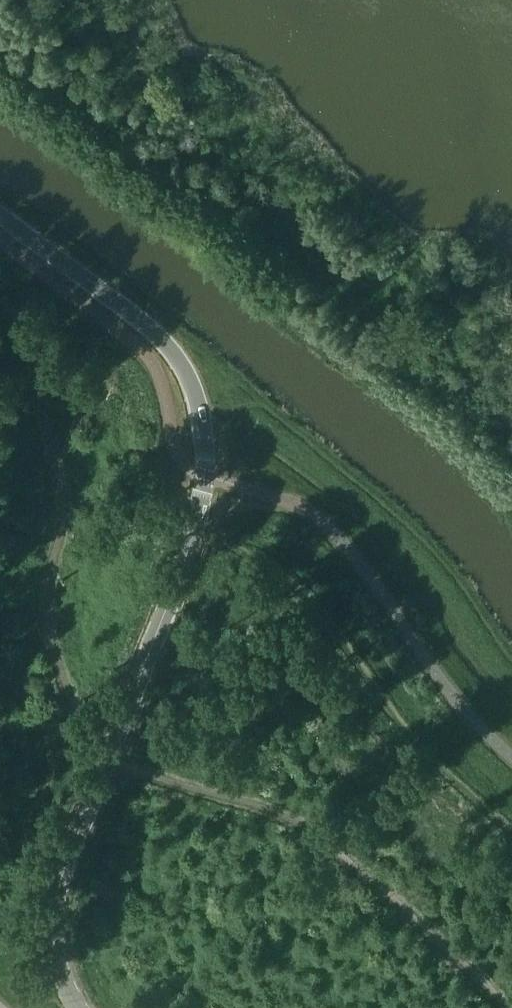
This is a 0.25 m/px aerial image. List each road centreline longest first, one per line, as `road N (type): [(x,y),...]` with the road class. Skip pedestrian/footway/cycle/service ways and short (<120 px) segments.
road 1 (unclassified): [(78,1007),(54,948),(55,916),(193,538),(204,435),(191,378),(153,330),(0,214)]

